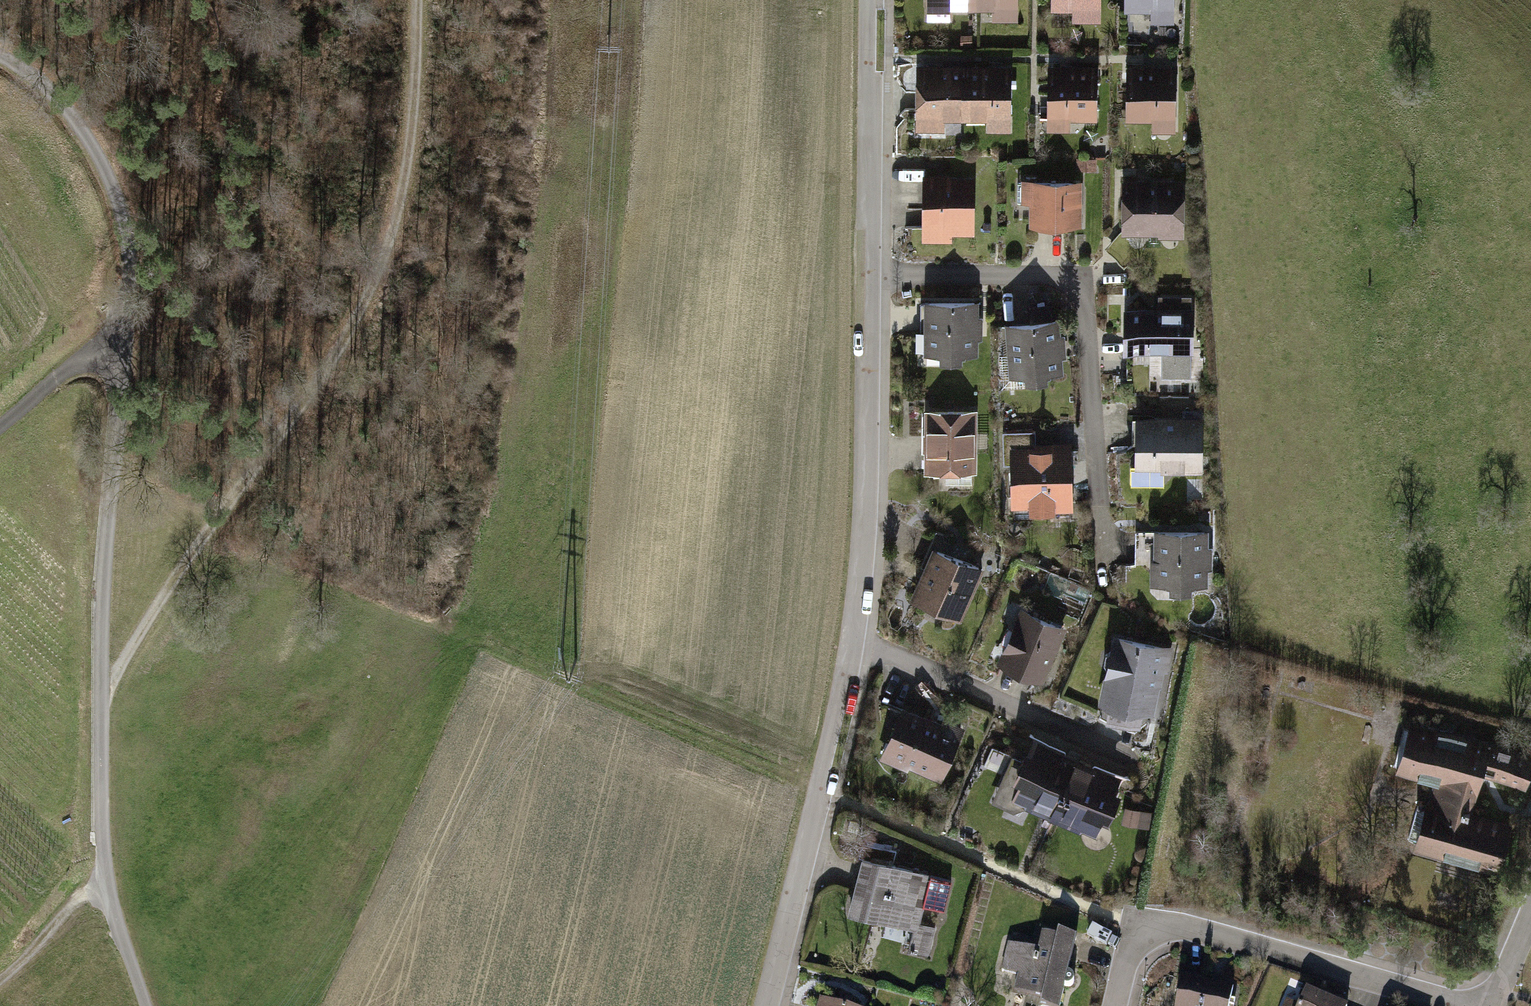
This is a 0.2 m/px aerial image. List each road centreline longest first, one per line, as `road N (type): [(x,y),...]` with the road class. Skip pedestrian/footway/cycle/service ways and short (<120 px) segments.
road 1 (residential): [(870,0),(863,550),(852,639),(765,1005)]
road 2 (track): [(0,52),(64,100),(112,171),(131,242),(132,313),(113,440),(100,687),(105,883),(145,1005)]
road 3 (track): [(100,687),(371,302),(419,147),(425,0)]
road 4 (residential): [(1116,1005),(1143,930),(1191,929),(1456,1005)]
road 5 (track): [(586,687),(819,788)]
road 6 (track): [(0,430),(132,313)]
road 7 (track): [(0,984),(105,883)]

